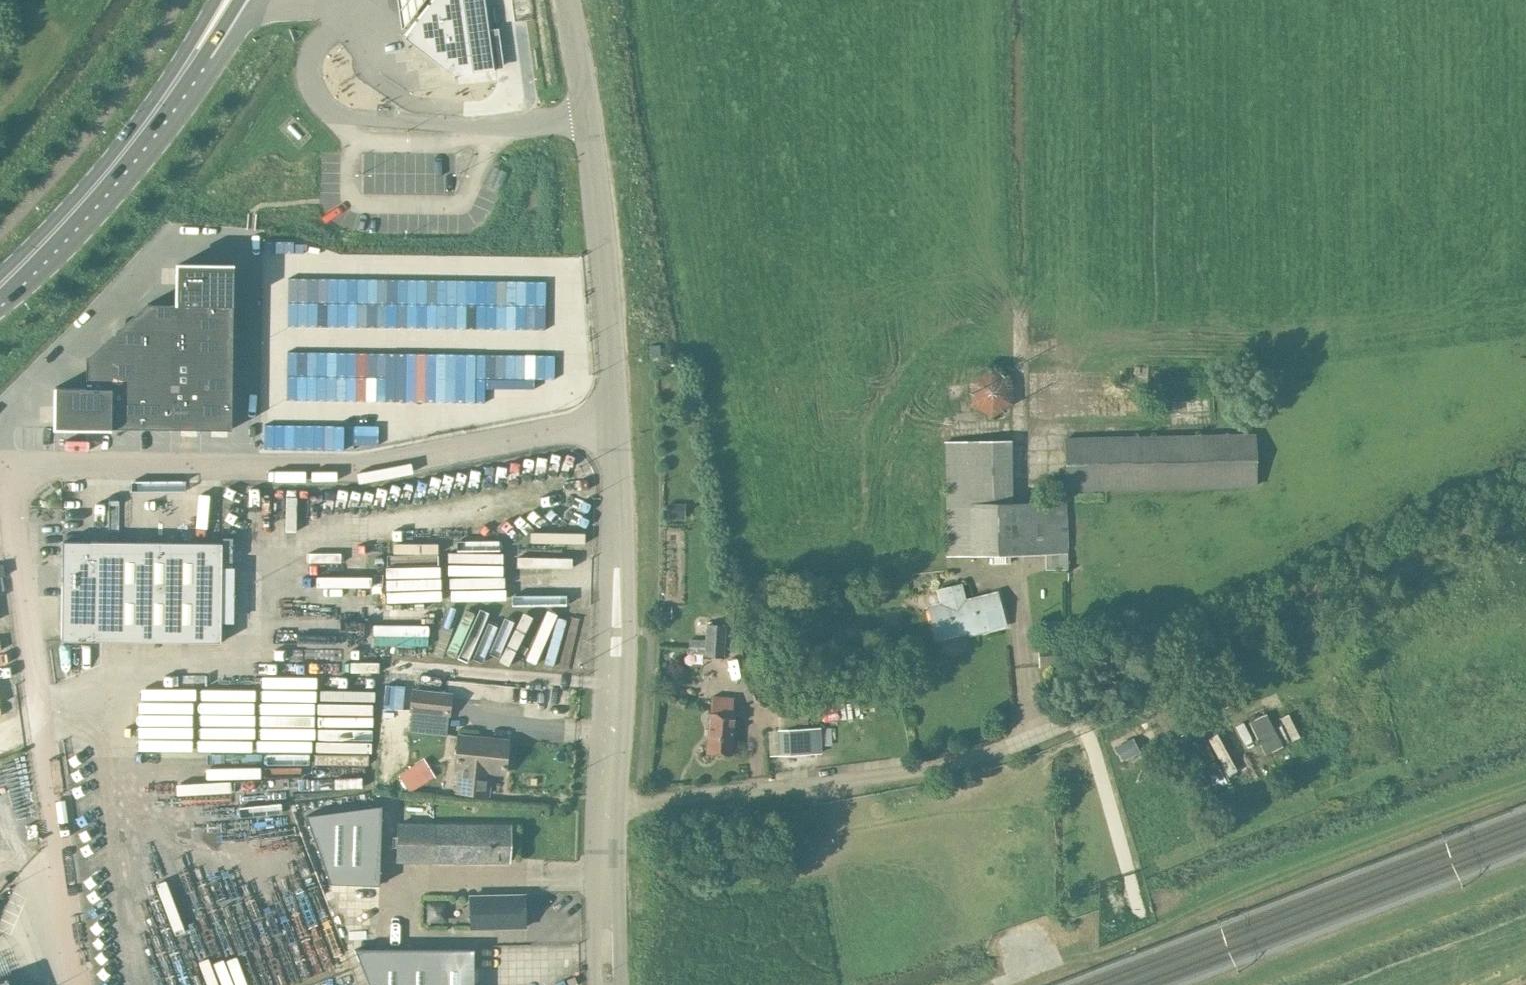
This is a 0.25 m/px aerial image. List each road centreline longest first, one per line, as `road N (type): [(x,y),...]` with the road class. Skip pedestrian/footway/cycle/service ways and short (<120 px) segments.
road 1 (residential): [(46,464),(5,458),(6,414),(174,238),(242,239),(241,464)]
road 2 (unclassified): [(607,807),(926,770),(1019,745),(1160,683)]
road 3 (unclassified): [(73,984),(16,504),(23,479),(46,464)]
road 4 (unclassified): [(614,419),(610,311),(568,0)]
road 5 (unclassified): [(607,807),(614,419)]
road 6 (unclassified): [(241,464),(356,469),(614,419)]
road 7 (primary): [(0,289),(92,195),(200,52)]
road 8 (unclassified): [(46,464),(241,464)]
road 9 (unclassified): [(606,984),(607,807)]
road 10 (primary): [(200,52),(263,4),(334,5)]

